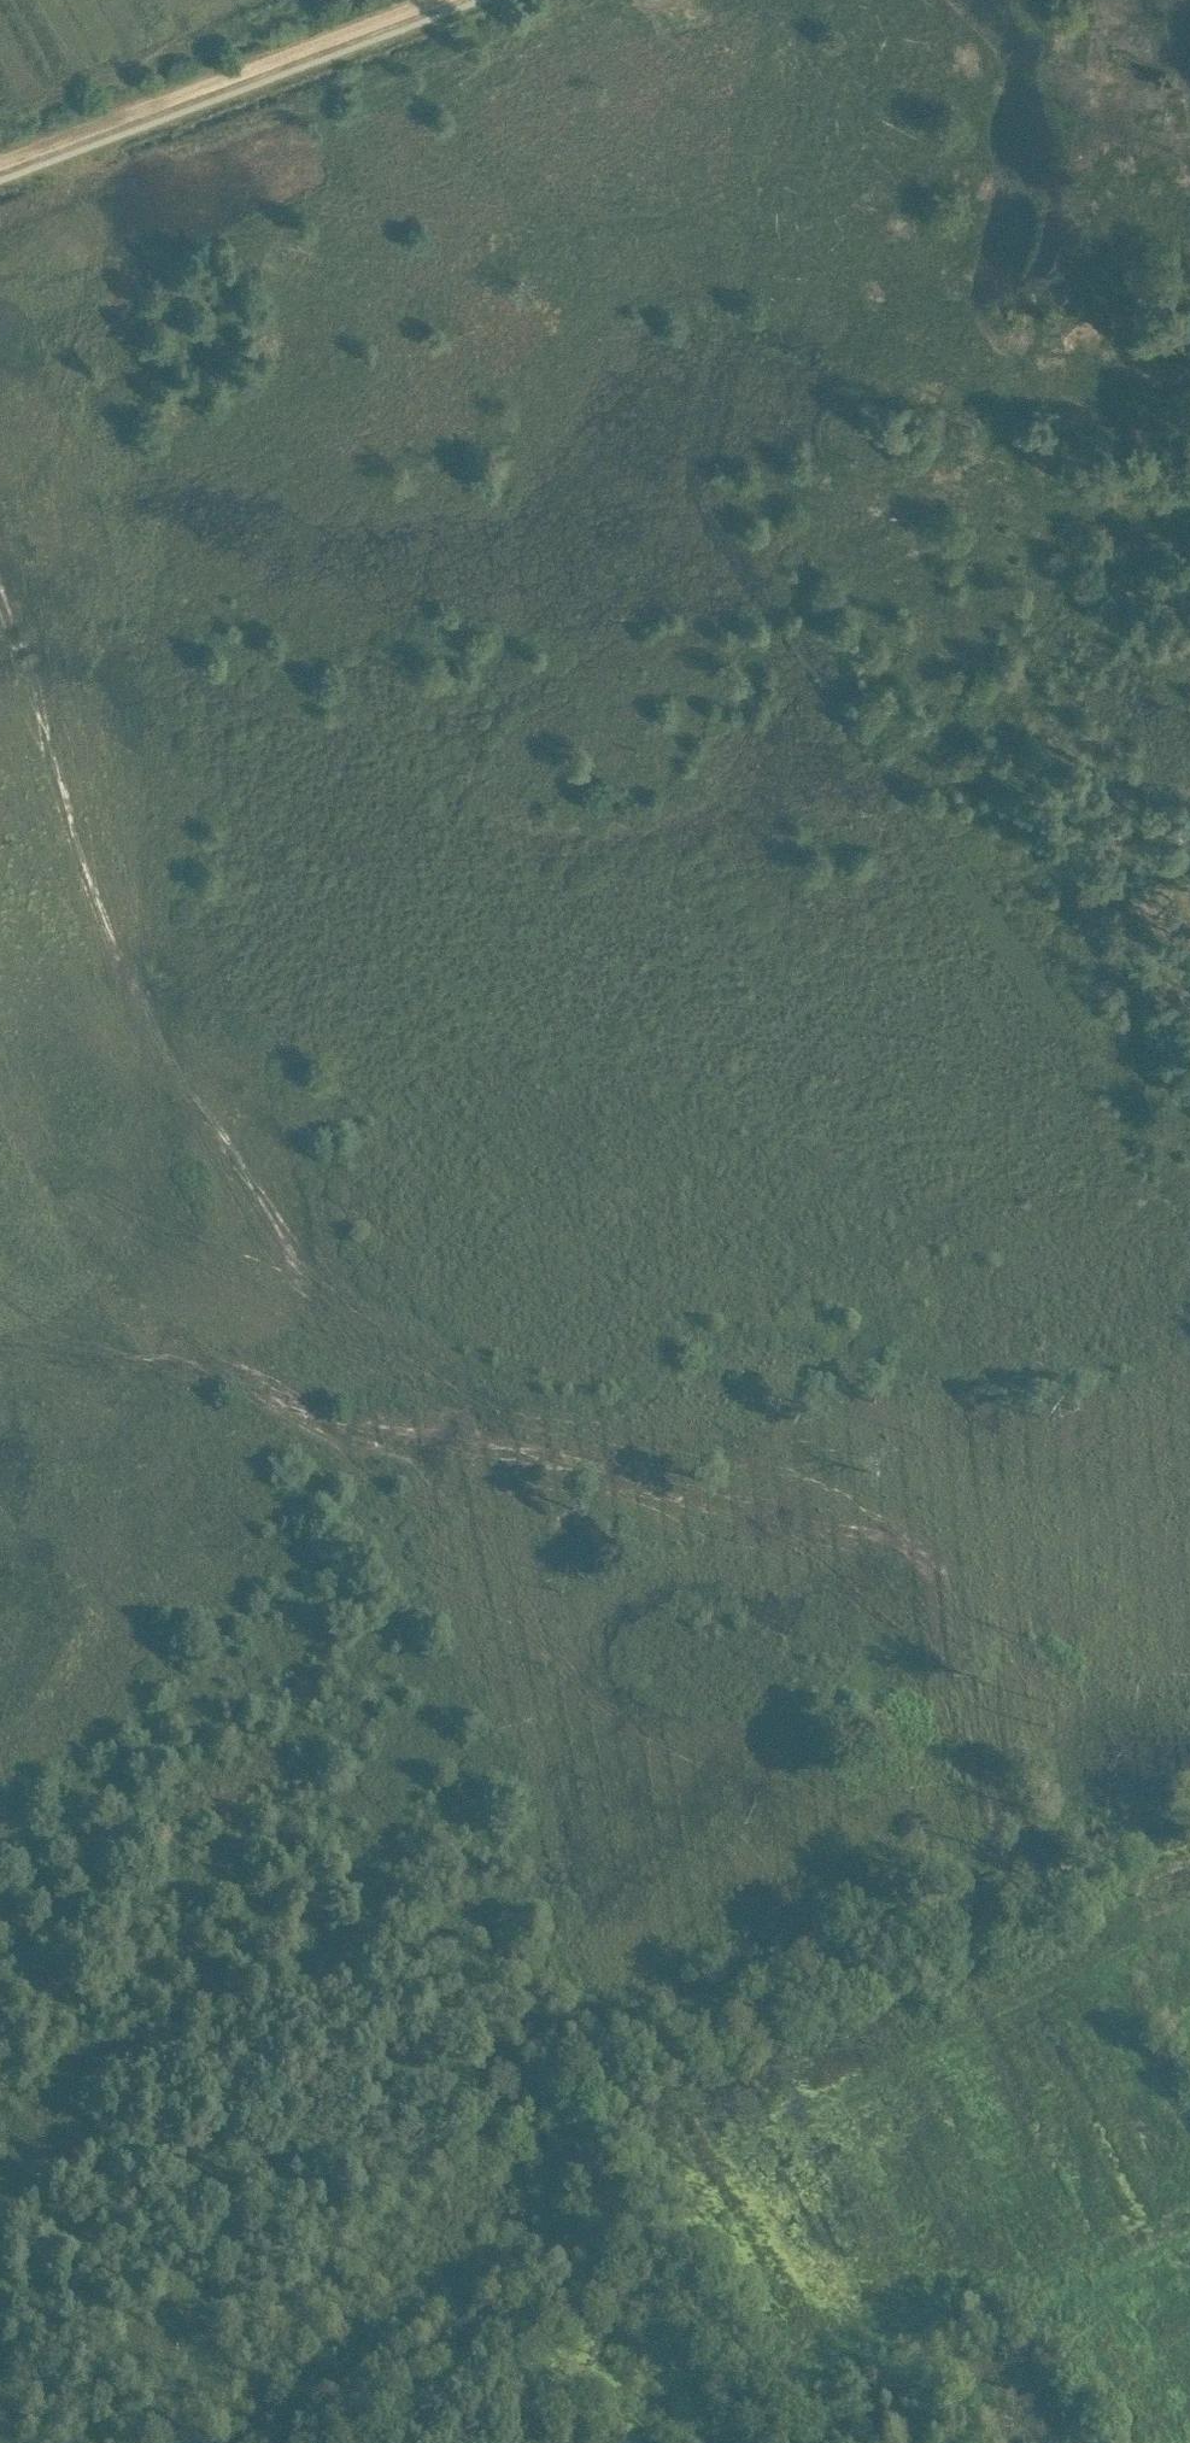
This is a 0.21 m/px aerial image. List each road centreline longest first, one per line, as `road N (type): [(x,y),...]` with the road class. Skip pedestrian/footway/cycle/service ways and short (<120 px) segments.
road 1 (track): [(441,0),(0,160)]

